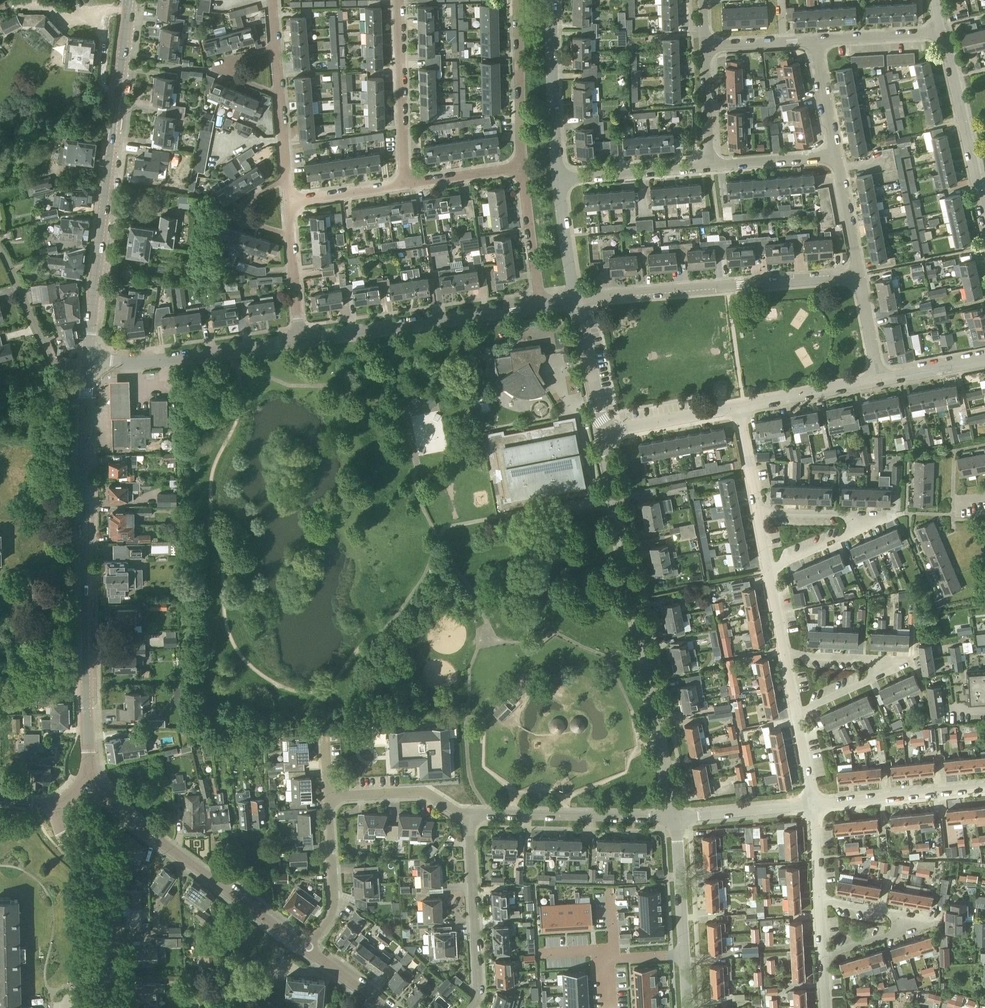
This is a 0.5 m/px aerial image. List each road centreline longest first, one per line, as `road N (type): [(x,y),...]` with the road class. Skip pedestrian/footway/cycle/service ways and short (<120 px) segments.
road 1 (tertiary): [(94,786),(85,671),(87,368)]
road 2 (residential): [(674,819),(602,433)]
road 3 (tertiary): [(88,358),(132,0)]
road 4 (residential): [(576,300),(859,277)]
road 5 (tertiary): [(94,786),(109,805),(309,950)]
road 6 (residential): [(769,570),(881,518),(758,513)]
road 7 (residential): [(300,340),(541,305)]
road 8 (residential): [(796,716),(903,663),(785,656)]
road 9 (residential): [(98,1007),(93,866),(47,805)]
road 10 (residential): [(88,358),(137,363),(300,340)]
road 11 (residential): [(473,821),(514,813),(674,819)]
road 12 (residential): [(470,1007),(477,995),(473,821)]
road 13 (residential): [(403,185),(399,0)]
road 14 (residential): [(823,956),(908,924),(819,899)]
road 15 (residential): [(984,210),(943,34)]
road 16 (residential): [(558,179),(552,0)]
road 17 (residential): [(520,172),(518,0)]
road 18 (residential): [(813,806),(984,788)]
road 19 (residential): [(87,368),(52,362),(0,247)]
road 20 (residential): [(309,950),(333,905),(328,798)]
road 21 (residential): [(473,821),(422,791),(328,798)]
road 22 (residential): [(558,179),(709,167)]
road 23 (residential): [(738,408),(878,381)]
road 24 (residential): [(674,819),(813,806)]
road 25 (residential): [(602,433),(738,408)]
road 26 (residential): [(683,956),(674,819)]
road 27 (residential): [(602,433),(576,300)]
road 28 (residential): [(541,305),(520,172)]
road 29 (residential): [(815,41),(943,34)]
road 30 (residential): [(709,167),(836,156)]
road 31 (residential): [(576,300),(558,179)]
road 32 (residential): [(709,167),(704,47)]

